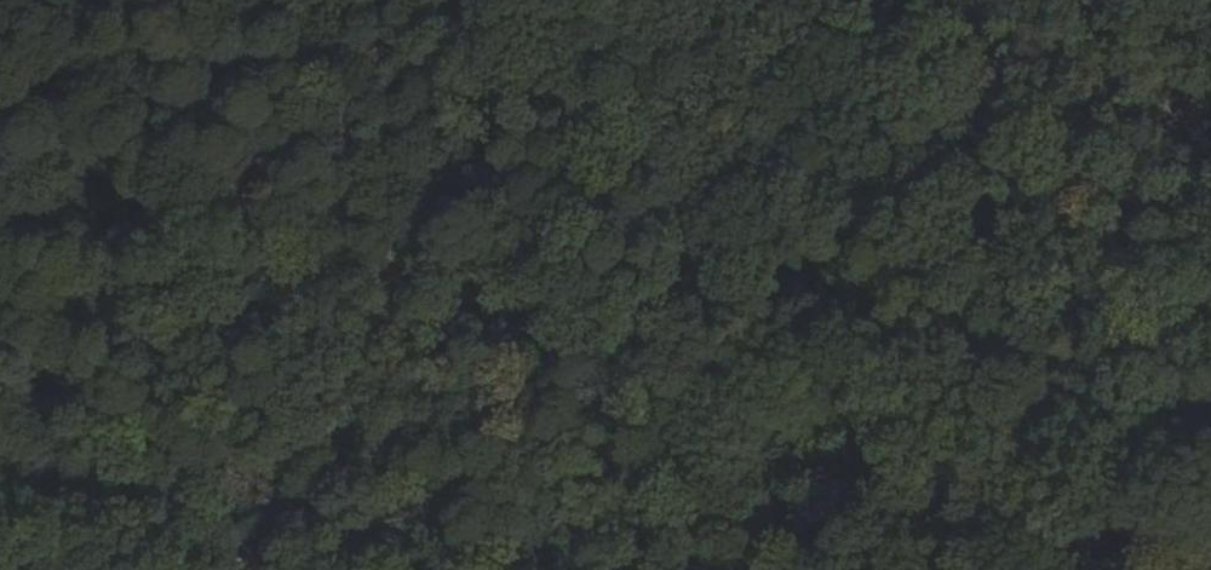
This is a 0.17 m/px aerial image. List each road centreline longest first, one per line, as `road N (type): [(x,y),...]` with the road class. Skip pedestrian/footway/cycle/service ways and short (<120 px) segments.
road 1 (track): [(879,318),(1039,451),(1210,561)]
road 2 (track): [(251,543),(0,252)]
road 3 (track): [(498,0),(736,199)]
road 4 (track): [(736,199),(879,318)]

